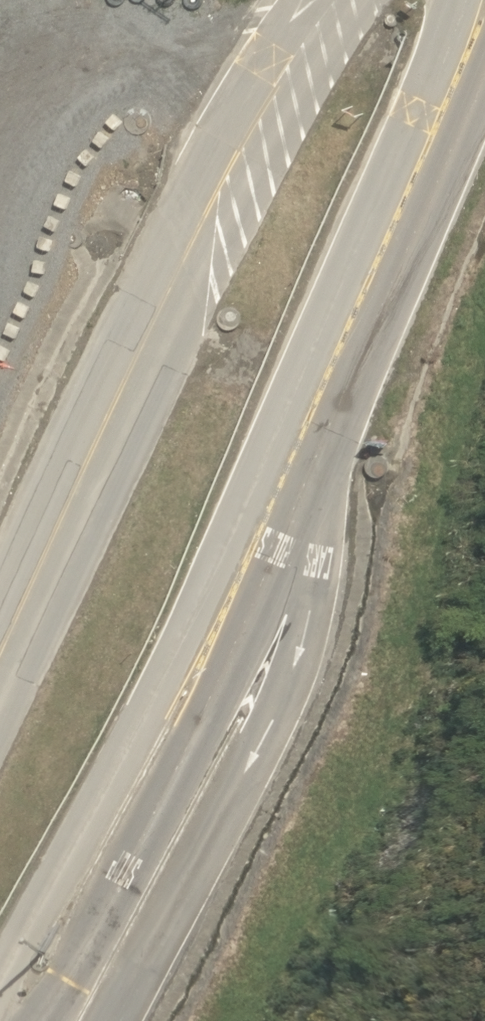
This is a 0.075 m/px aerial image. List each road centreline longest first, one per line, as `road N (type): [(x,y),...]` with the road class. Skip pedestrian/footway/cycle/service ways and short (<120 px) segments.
road 1 (unclassified): [(0,977),(121,756),(294,396),(454,0)]
road 2 (unclassified): [(0,584),(218,141),(263,61),(311,0)]
road 3 (unclassified): [(338,429),(172,786),(41,1020)]
road 4 (unclassified): [(338,429),(301,643),(249,763),(114,1020)]
road 5 (unclassified): [(484,66),(338,429)]

